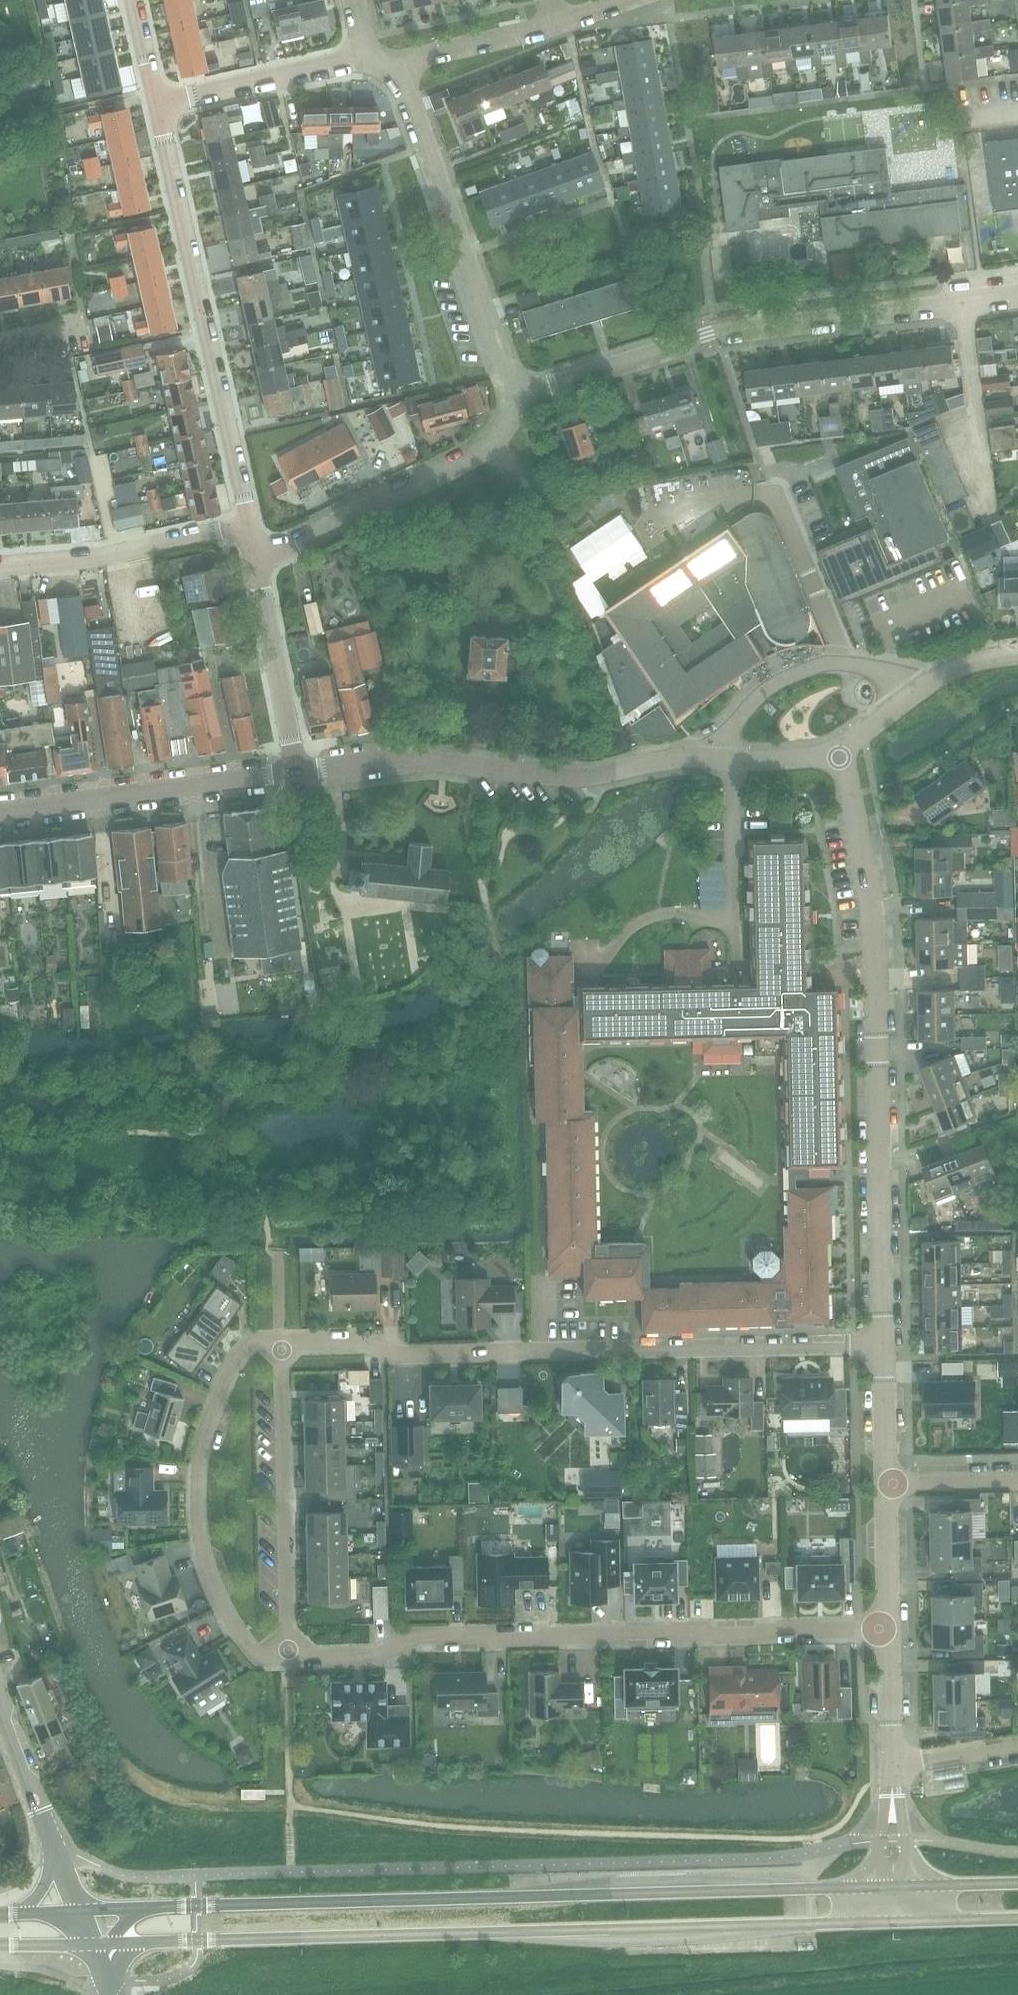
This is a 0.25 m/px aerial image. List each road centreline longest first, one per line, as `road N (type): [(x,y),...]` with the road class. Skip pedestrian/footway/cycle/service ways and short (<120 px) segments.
road 1 (secondary): [(894,1889),(82,1915)]
road 2 (secondary): [(93,1945),(893,1922)]
road 3 (residential): [(889,1628),(769,1629),(748,1638),(694,1630),(506,1641),(481,1634),(417,1637),(378,1654),(289,1659)]
road 4 (residential): [(283,1347),(370,1344),(409,1358),(883,1345)]
road 5 (residential): [(841,752),(875,903),(883,1345)]
road 6 (residential): [(521,393),(709,334),(1017,300)]
road 7 (residential): [(156,102),(250,524)]
road 8 (residential): [(297,771),(415,761),(576,776),(713,756)]
road 9 (residential): [(289,1659),(263,1659),(242,1637),(220,1597),(202,1527),(206,1456),(230,1384),(256,1349),(283,1347)]
road 10 (residential): [(521,393),(396,64)]
road 11 (residential): [(258,561),(487,444),(521,393)]
road 12 (residential): [(283,1347),(289,1659)]
road 13 (residential): [(0,811),(297,771)]
road 14 (residential): [(250,524),(99,558),(0,566)]
road 15 (residential): [(713,756),(739,712),(798,671),(847,664),(894,672),(917,694)]
road 16 (residential): [(396,64),(636,0)]
road 17 (tertiary): [(82,1915),(0,1702)]
road 18 (residential): [(156,102),(367,55)]
road 19 (residential): [(297,771),(258,561)]
road 20 (residential): [(887,1484),(889,1628)]
road 21 (residential): [(883,1345),(887,1484)]
road 22 (residential): [(889,1628),(893,1765)]
road 23 (residential): [(887,1484),(1017,1481)]
road 24 (residential): [(841,752),(791,761),(713,756)]
road 25 (residential): [(893,1765),(1017,1744)]
road 26 (secondary): [(893,1922),(1017,1918)]
road 27 (secondary): [(1017,1885),(894,1889)]

